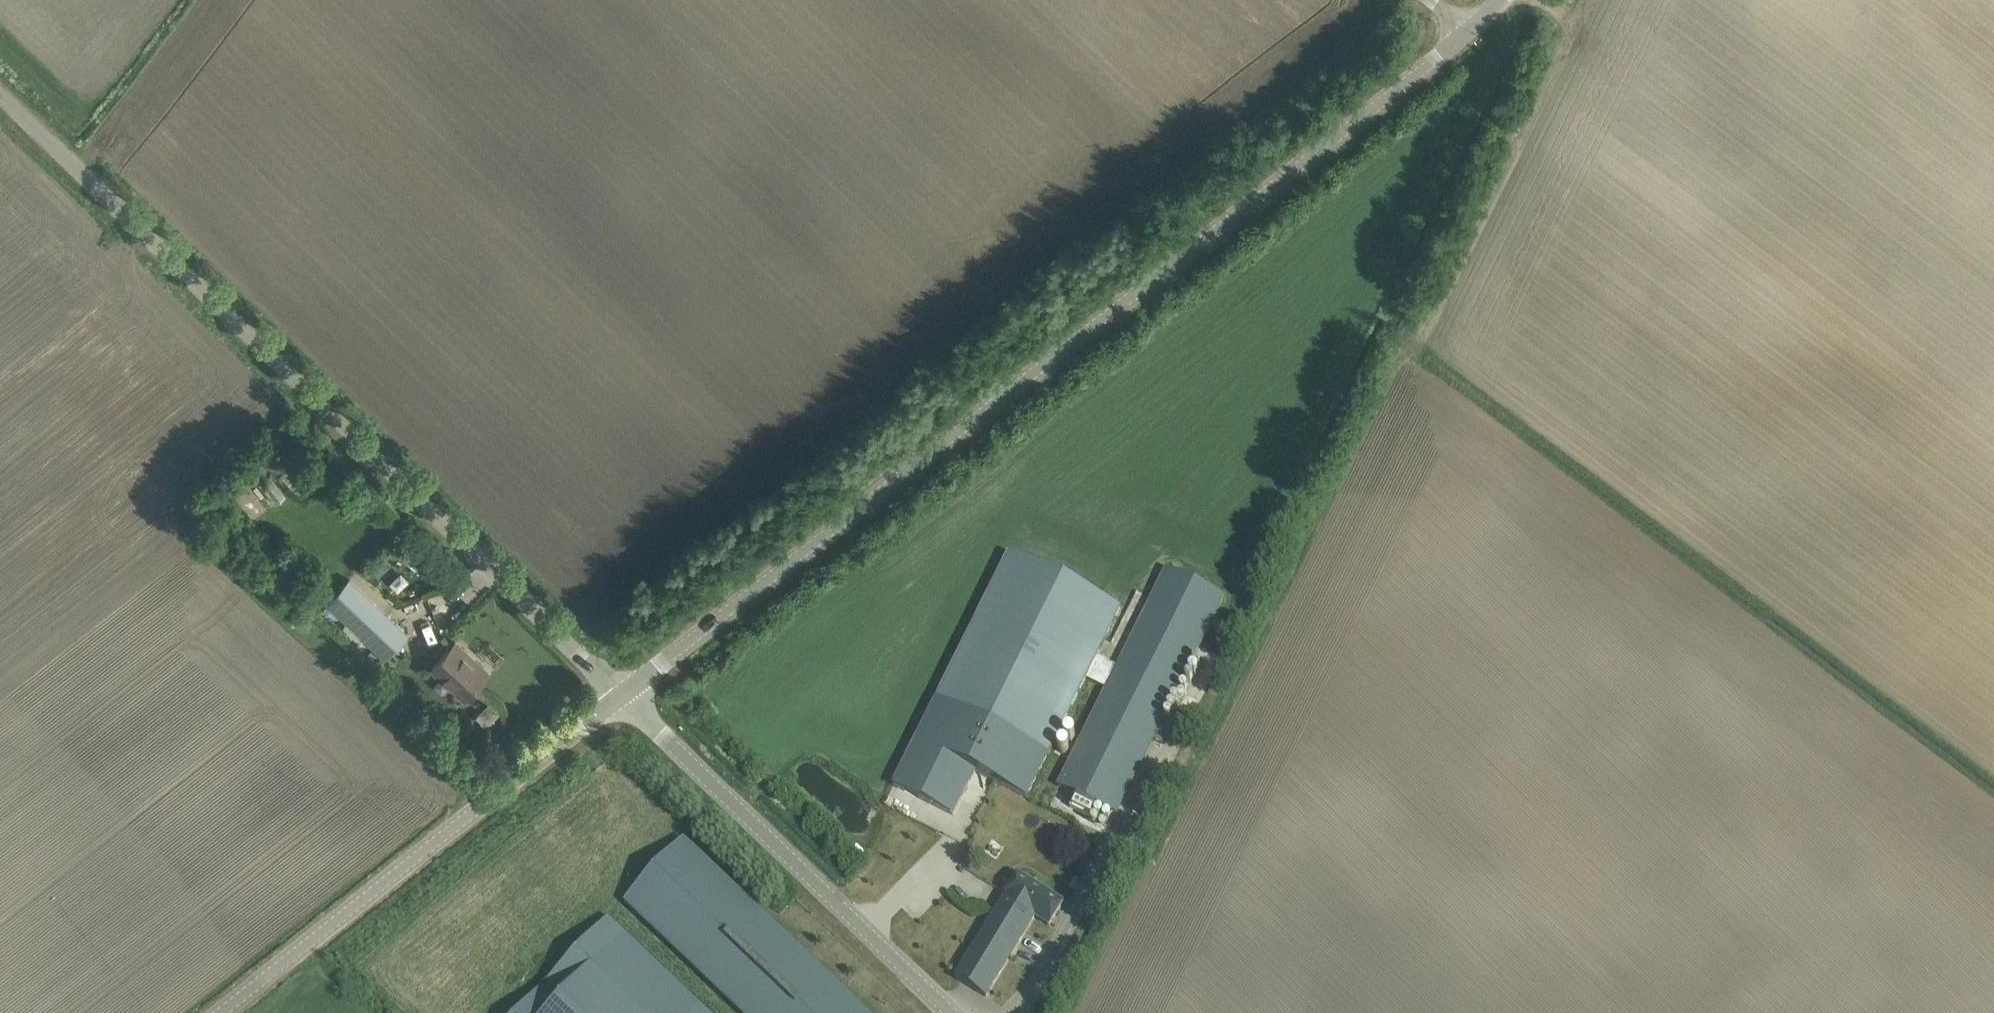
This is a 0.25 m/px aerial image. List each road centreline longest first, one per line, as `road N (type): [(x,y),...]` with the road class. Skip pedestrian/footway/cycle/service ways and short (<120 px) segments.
road 1 (unclassified): [(623,695),(1465,38)]
road 2 (unclassified): [(623,695),(0,93)]
road 3 (unclassified): [(220,1012),(623,695)]
road 4 (unclassified): [(954,1012),(623,695)]

